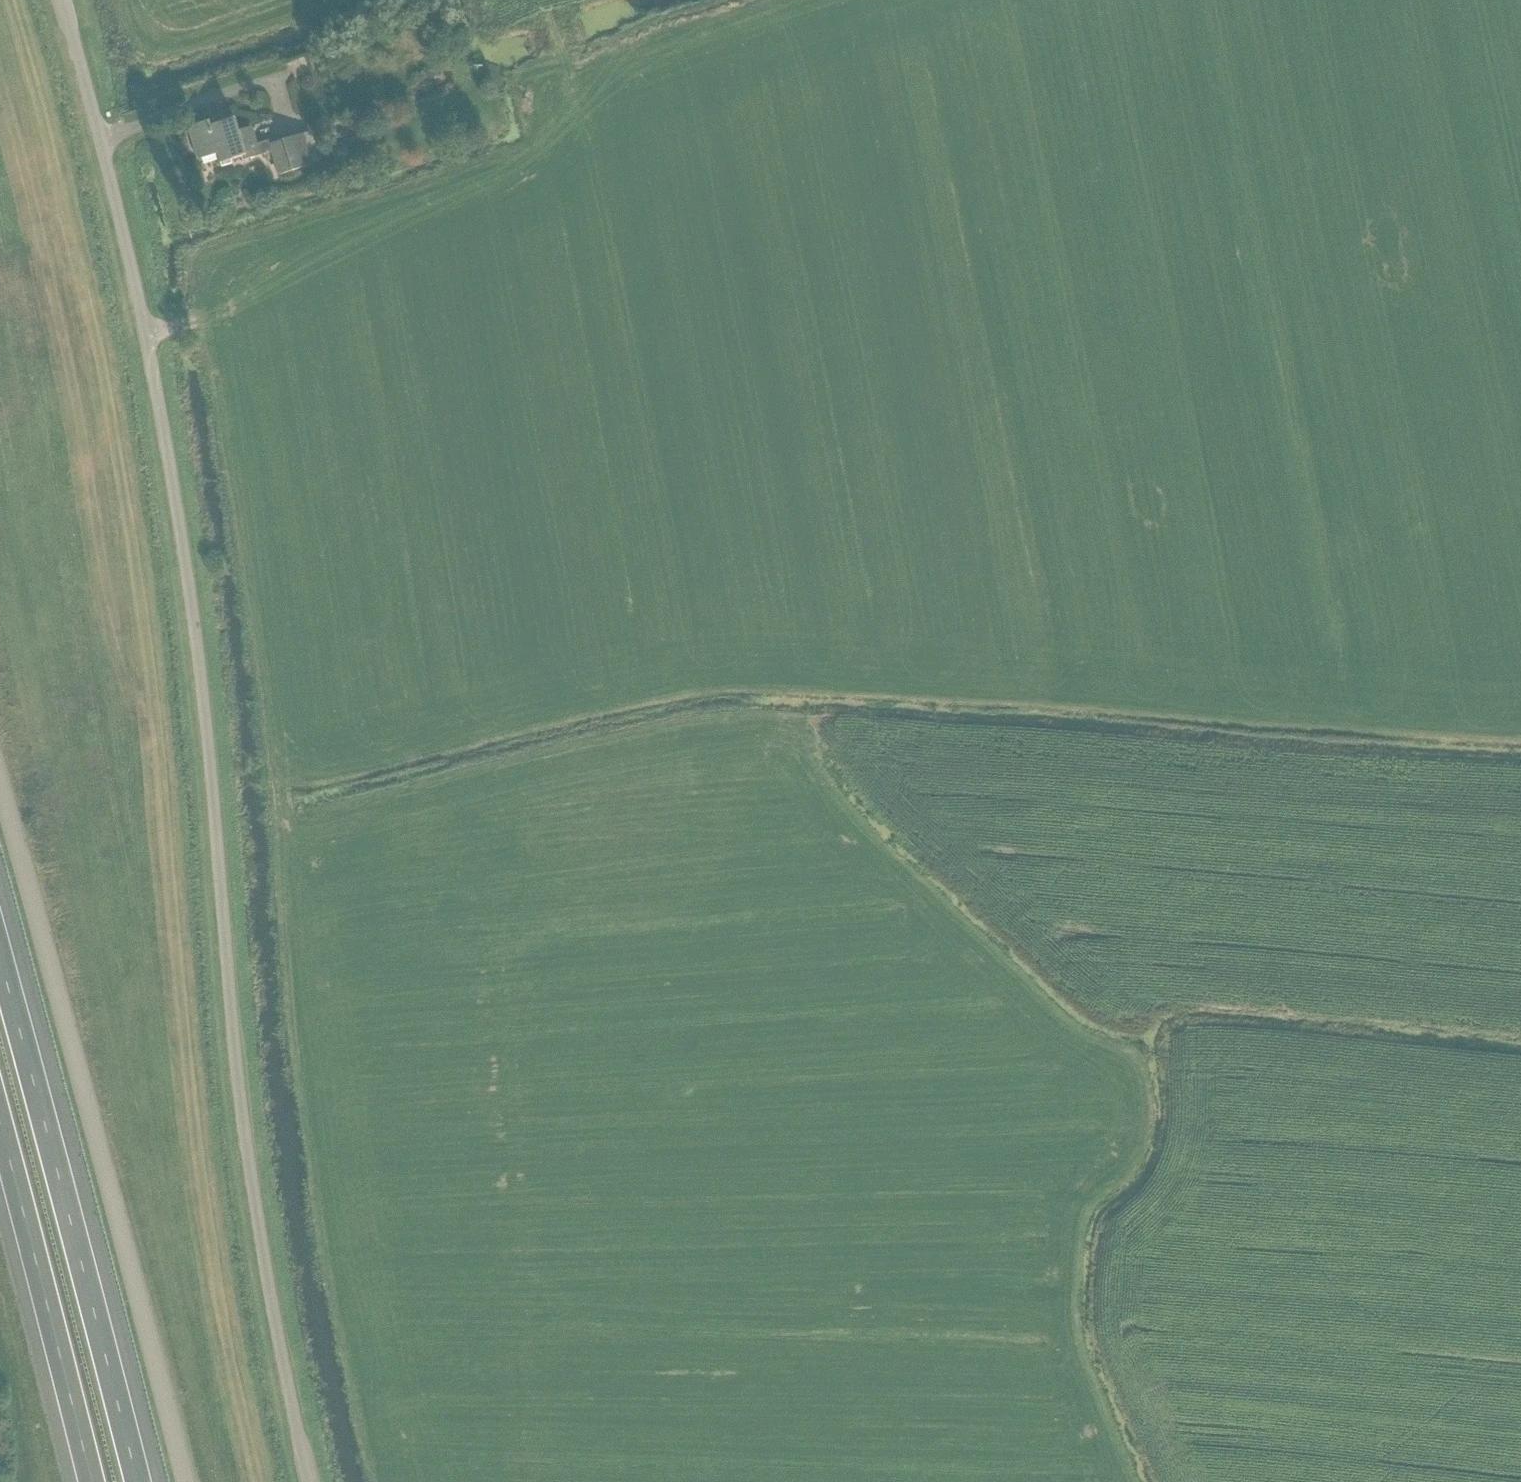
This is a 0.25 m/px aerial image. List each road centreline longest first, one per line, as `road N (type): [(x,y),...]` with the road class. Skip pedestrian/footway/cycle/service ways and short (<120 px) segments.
road 1 (unclassified): [(312,1481),(247,1165),(182,551),(145,335),(60,0)]
road 2 (unclassified): [(189,1481),(0,803)]
road 3 (motorway): [(136,1481),(0,963)]
road 4 (motorway): [(0,1131),(90,1481)]

